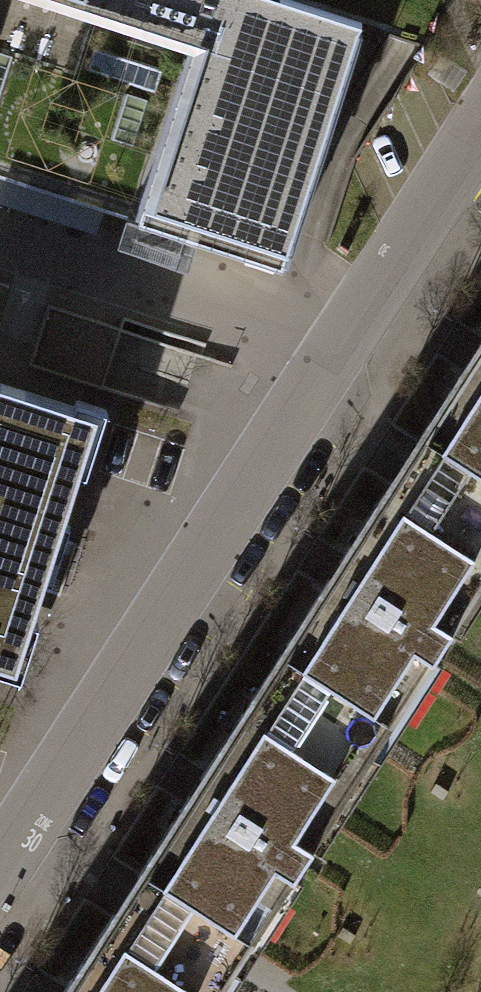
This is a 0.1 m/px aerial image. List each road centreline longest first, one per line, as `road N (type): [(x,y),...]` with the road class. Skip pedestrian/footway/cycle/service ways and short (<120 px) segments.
road 1 (residential): [(0,881),(339,349)]
road 2 (residential): [(0,243),(339,349)]
road 3 (residential): [(339,349),(480,128)]

